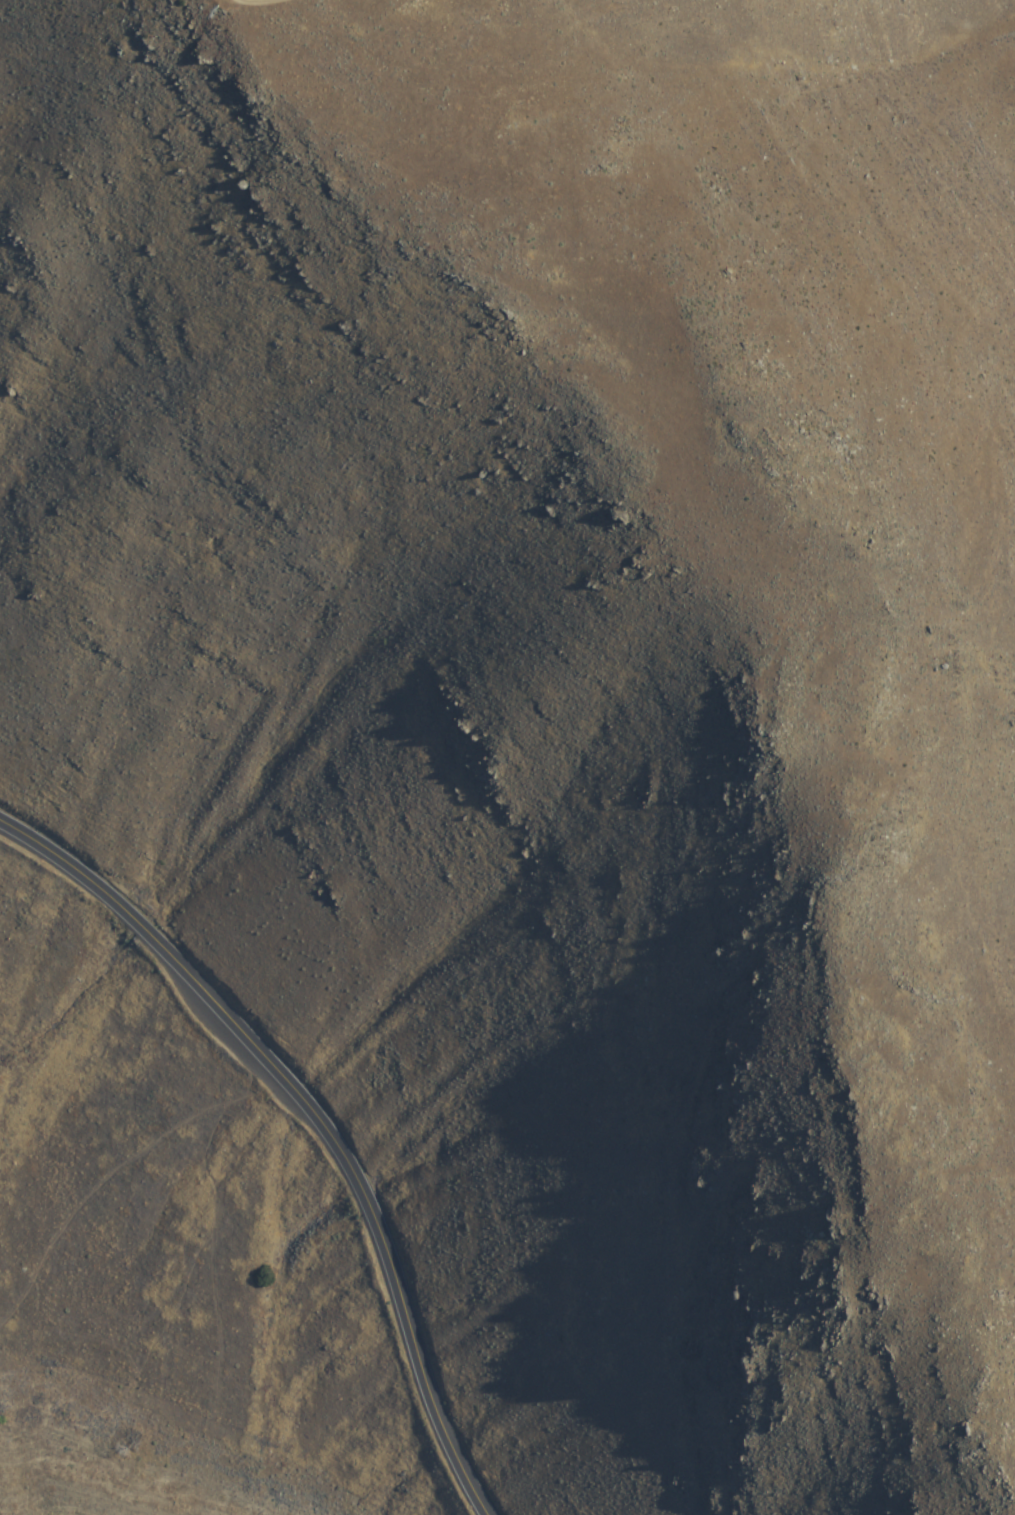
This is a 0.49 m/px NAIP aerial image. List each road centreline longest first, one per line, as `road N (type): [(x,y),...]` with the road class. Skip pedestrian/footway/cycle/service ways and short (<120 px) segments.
road 1 (secondary): [(489,1514),(437,1417),(376,1225),(315,1112),(114,901),(0,821)]
road 2 (residential): [(0,1401),(309,1506)]

